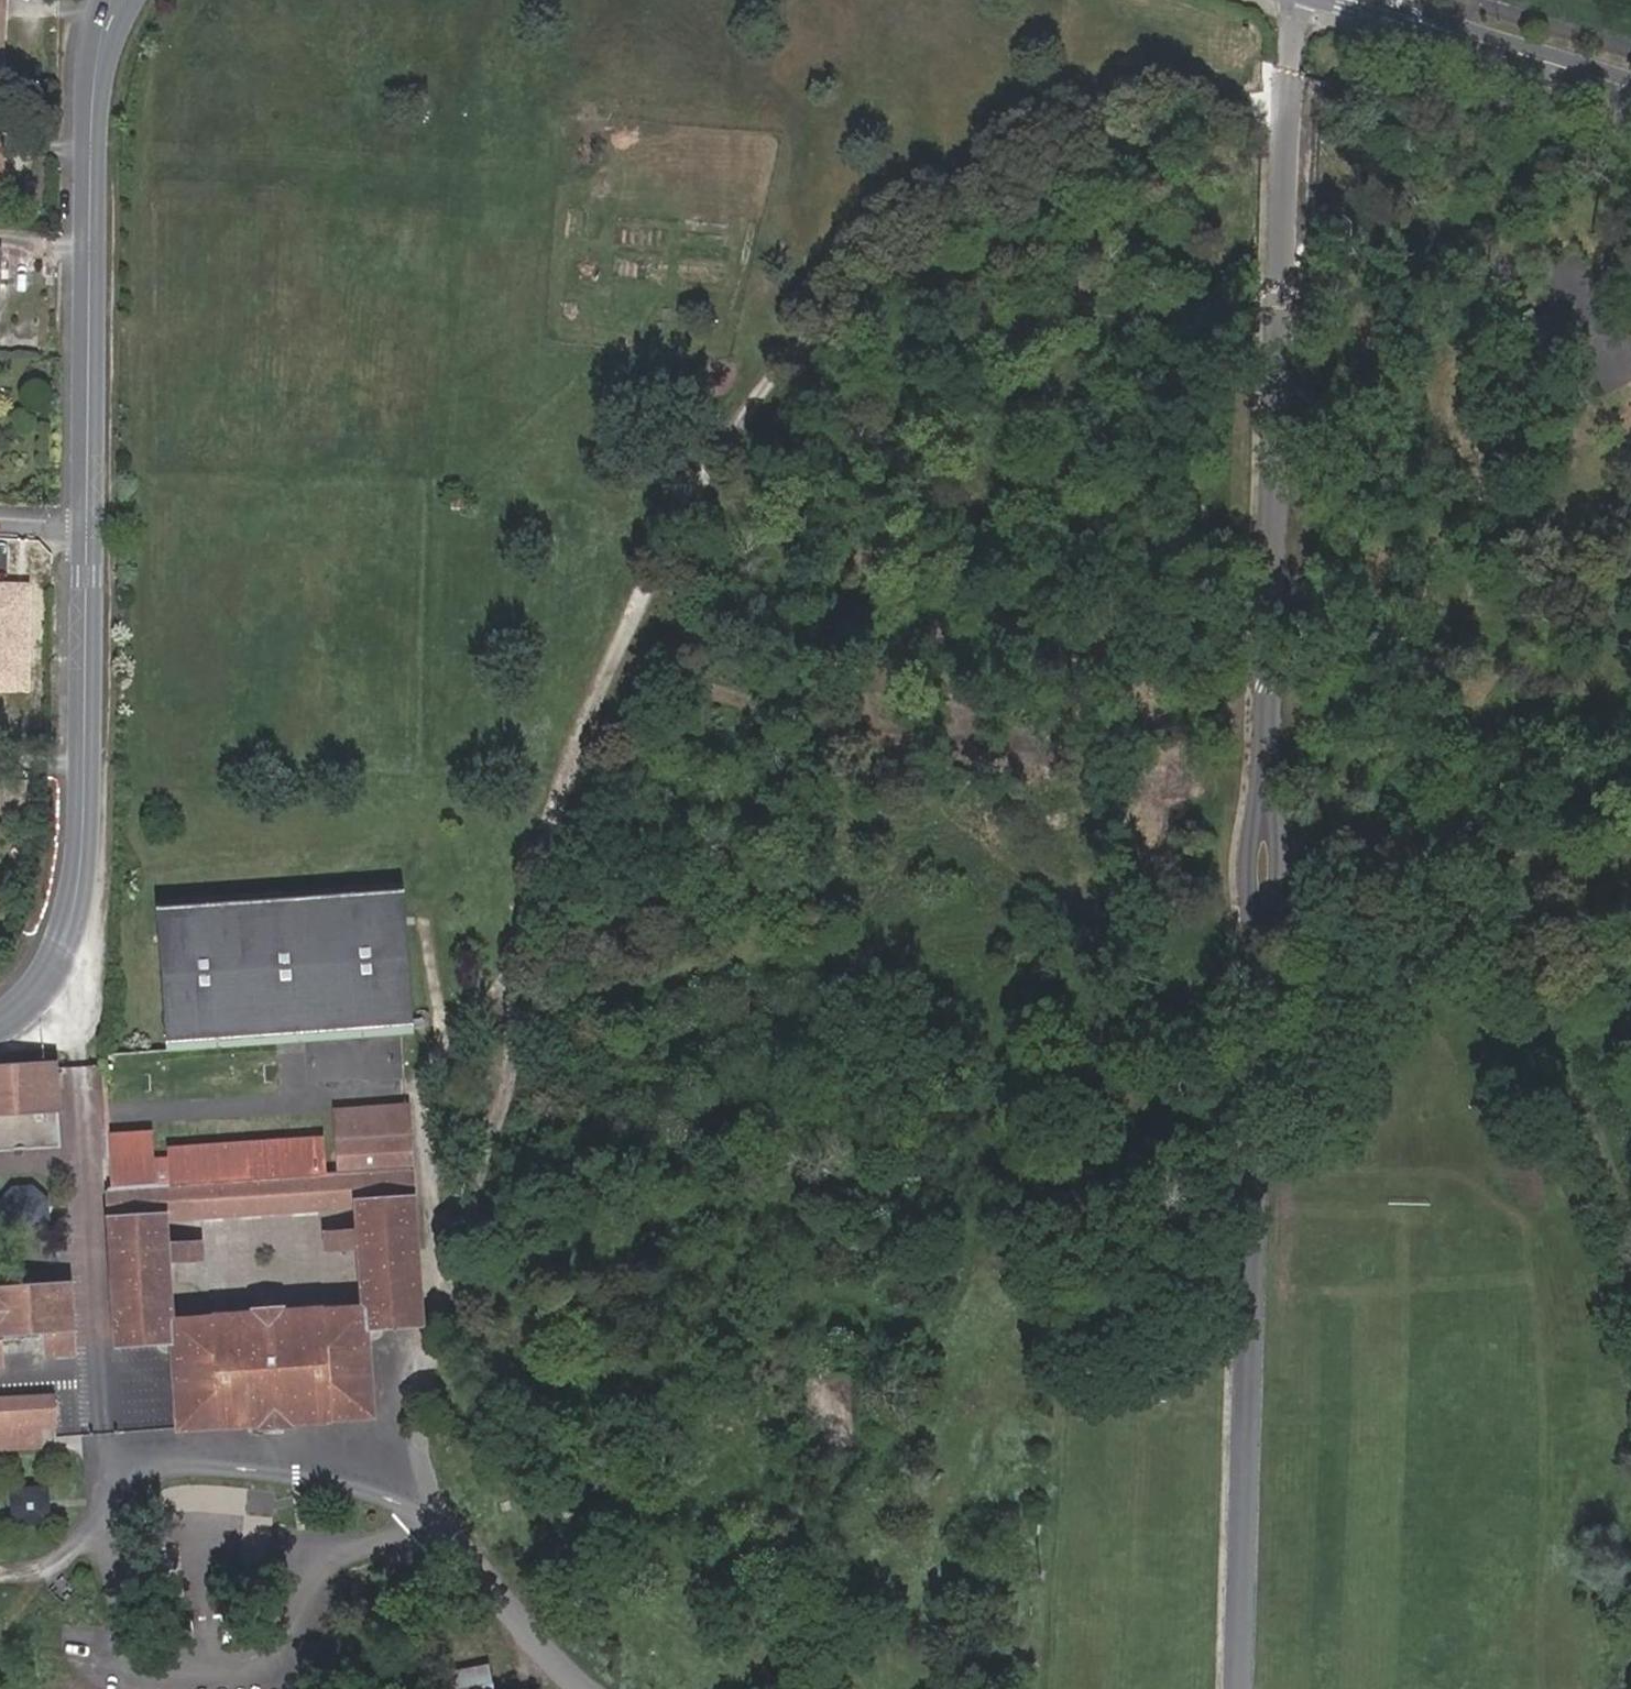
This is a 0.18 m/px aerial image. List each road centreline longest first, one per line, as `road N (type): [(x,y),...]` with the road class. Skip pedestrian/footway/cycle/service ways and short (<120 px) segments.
road 1 (secondary): [(0,1026),(25,1009),(62,958),(82,881),(87,525)]
road 2 (secondary): [(87,525),(100,97),(126,0)]
road 3 (secondary): [(1353,0),(1630,91)]

